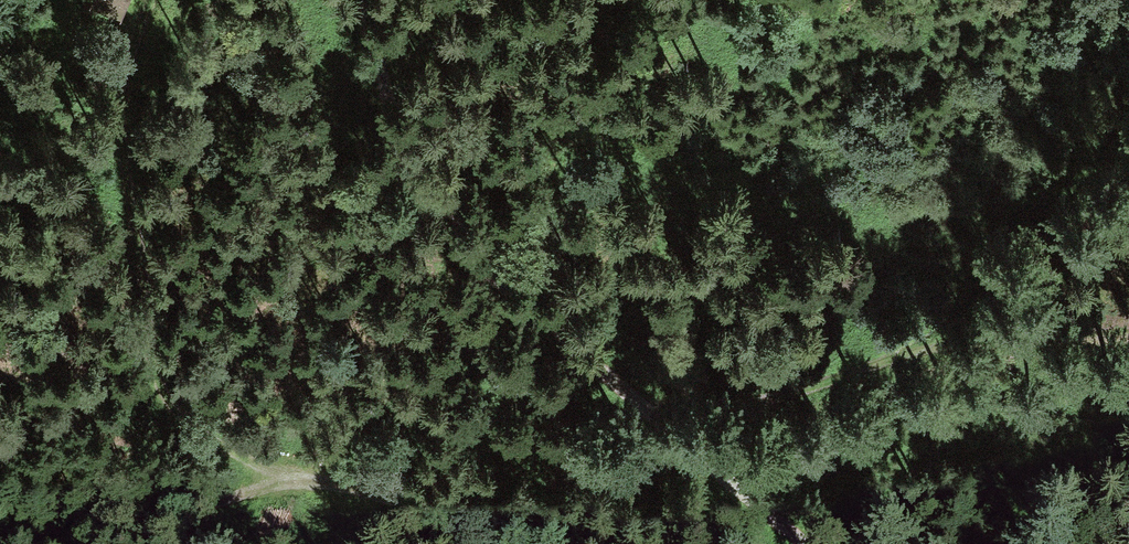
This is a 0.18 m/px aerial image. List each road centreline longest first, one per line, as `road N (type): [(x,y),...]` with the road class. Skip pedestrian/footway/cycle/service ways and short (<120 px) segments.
road 1 (track): [(355,0),(400,136),(480,250),(586,354),(808,543)]
road 2 (track): [(544,543),(364,494),(283,482),(3,543)]
road 3 (track): [(283,482),(191,427),(153,380),(121,89),(148,0)]
road 4 (track): [(679,434),(947,345),(1128,336)]

